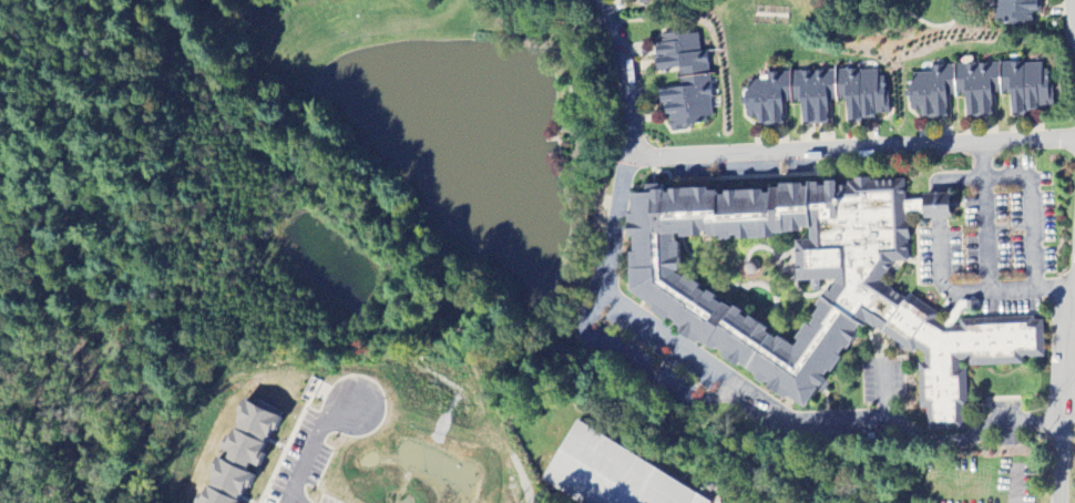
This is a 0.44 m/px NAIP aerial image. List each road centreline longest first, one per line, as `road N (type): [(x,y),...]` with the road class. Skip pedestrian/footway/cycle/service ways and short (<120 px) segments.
road 1 (residential): [(621,156),(1074,137)]
road 2 (residential): [(1059,502),(1074,297)]
road 3 (residential): [(596,0),(616,25),(631,106),(621,156)]

